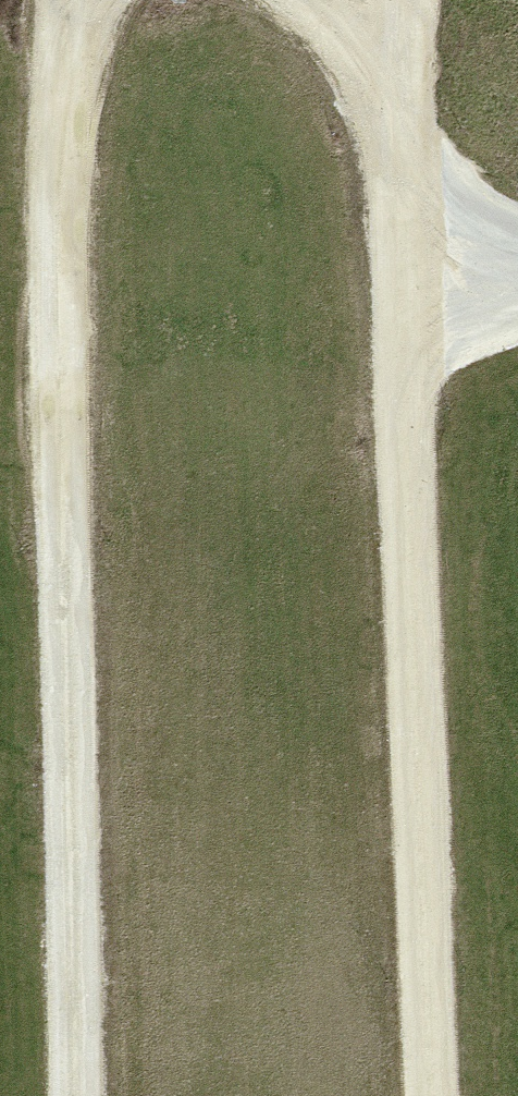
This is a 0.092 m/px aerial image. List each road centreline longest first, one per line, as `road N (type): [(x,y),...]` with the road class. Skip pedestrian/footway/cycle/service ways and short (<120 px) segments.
road 1 (track): [(428,1095),(389,0)]
road 2 (track): [(74,1095),(63,592),(77,0)]

